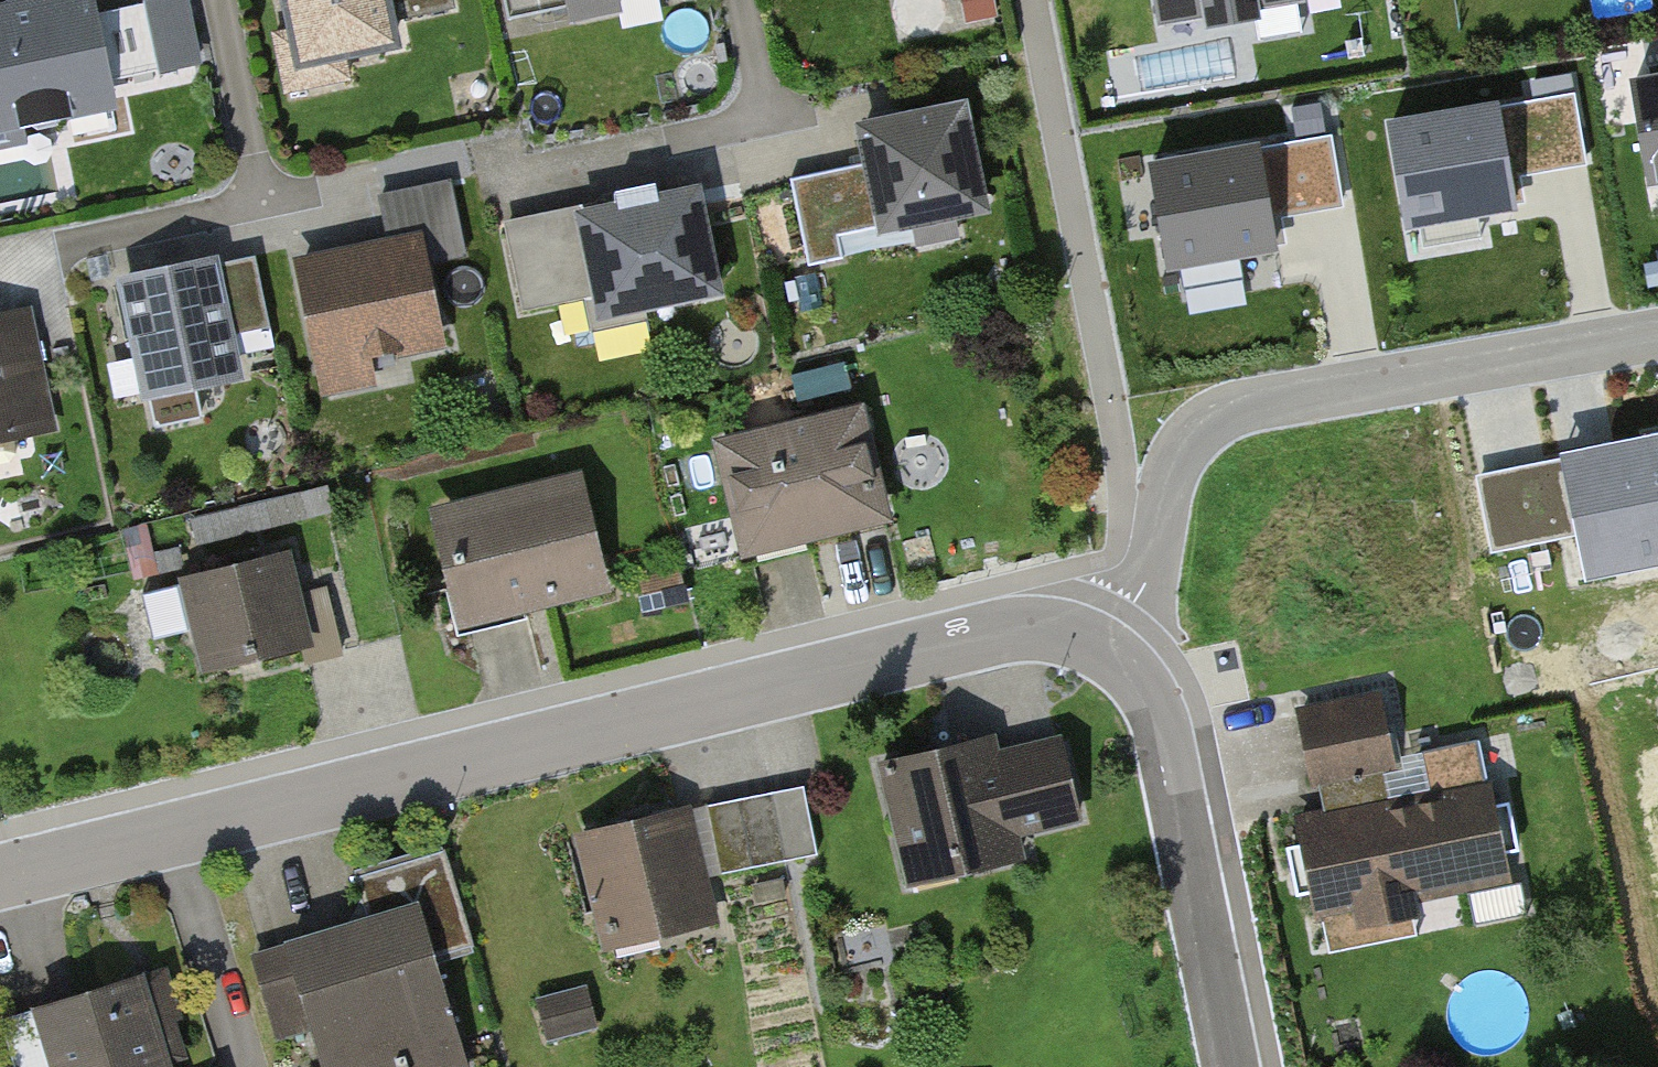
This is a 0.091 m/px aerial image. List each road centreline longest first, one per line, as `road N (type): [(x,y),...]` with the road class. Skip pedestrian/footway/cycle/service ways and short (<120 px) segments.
road 1 (residential): [(0,876),(983,633),(1040,630),(1102,647)]
road 2 (residential): [(1657,334),(1305,393),(1221,420),(1191,444),(1170,484),(1148,579),(1102,647)]
road 3 (residential): [(1230,1066),(1162,725),(1130,667),(1102,647)]

